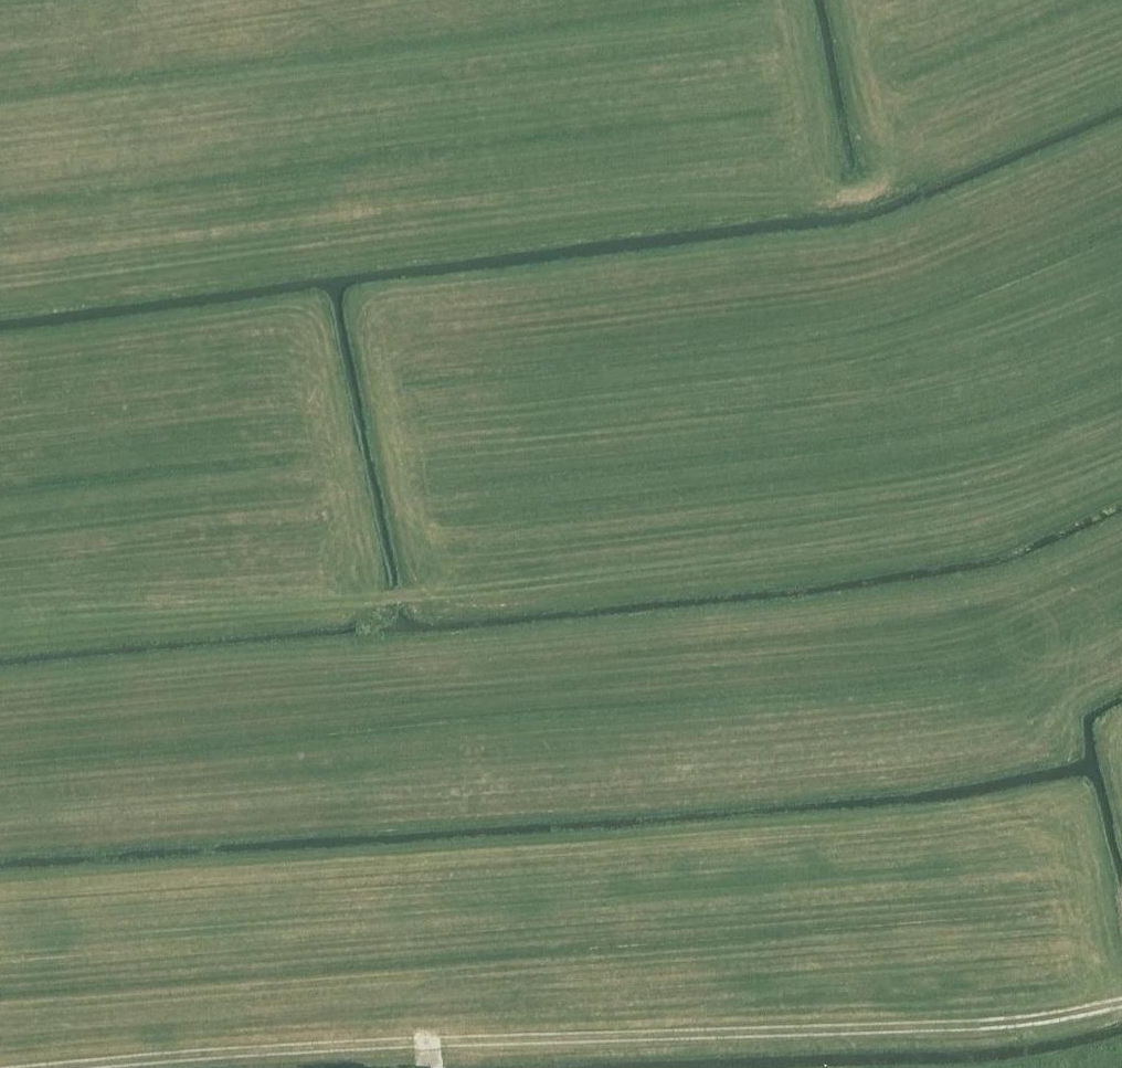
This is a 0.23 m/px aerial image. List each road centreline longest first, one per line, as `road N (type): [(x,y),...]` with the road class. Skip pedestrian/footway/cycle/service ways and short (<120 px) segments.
road 1 (track): [(51,1067),(426,1041),(960,1025),(1121,1000)]

